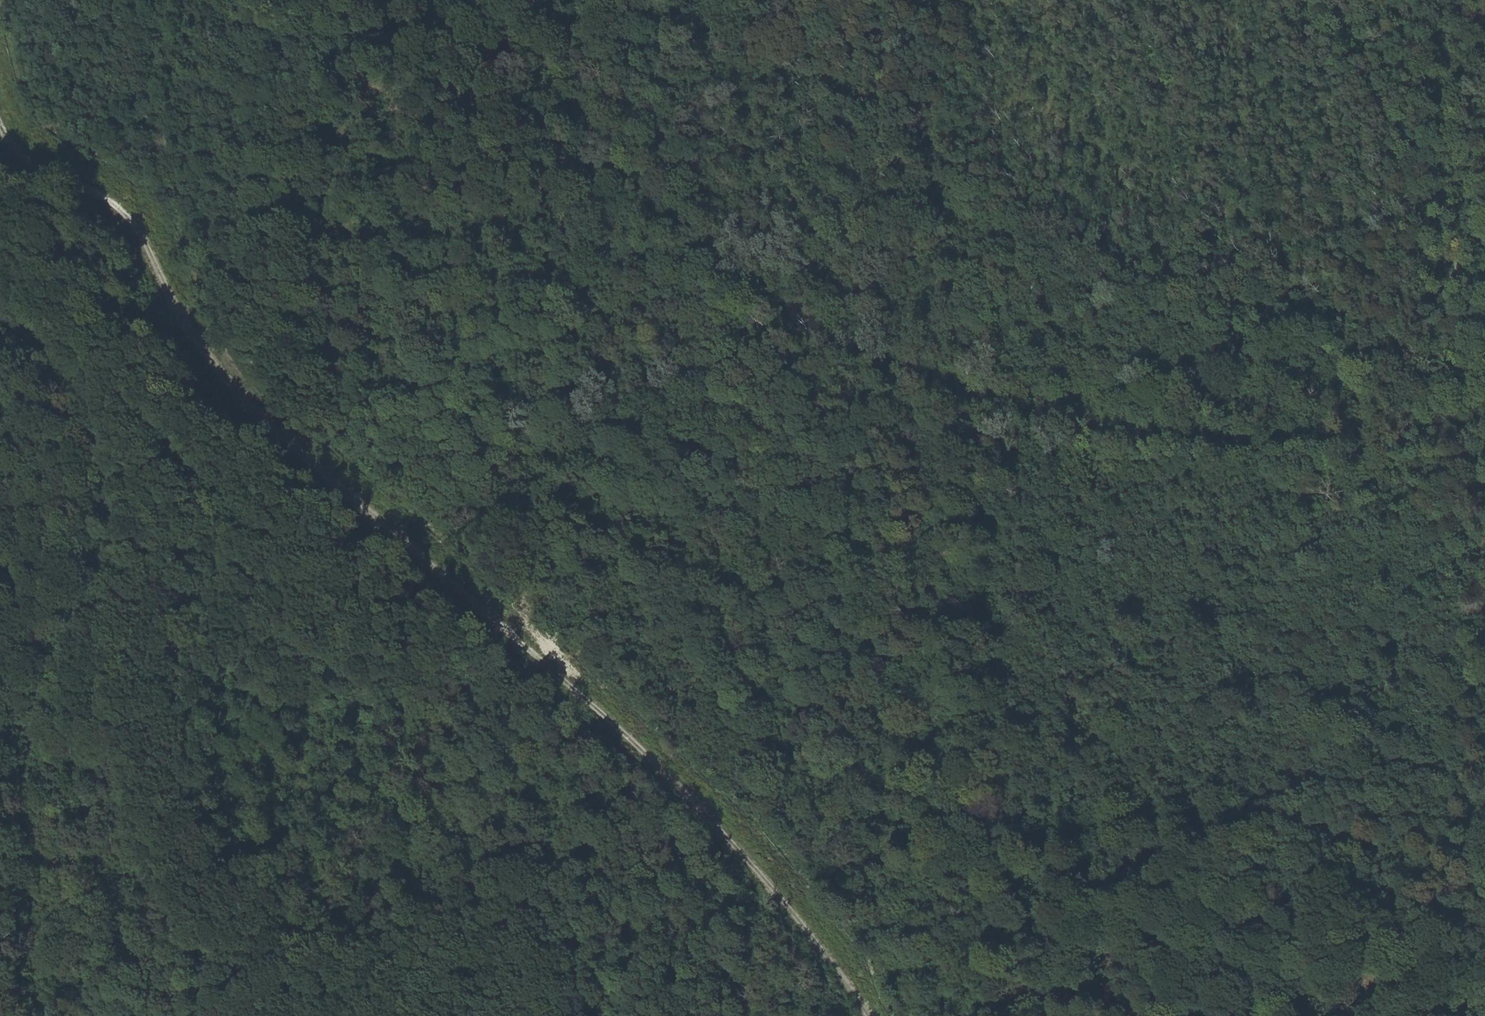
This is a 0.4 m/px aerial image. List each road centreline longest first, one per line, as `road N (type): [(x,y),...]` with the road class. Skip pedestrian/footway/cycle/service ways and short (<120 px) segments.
road 1 (track): [(867,1015),(802,925),(628,732),(251,406),(175,301),(135,220),(113,200),(35,166),(0,123)]

